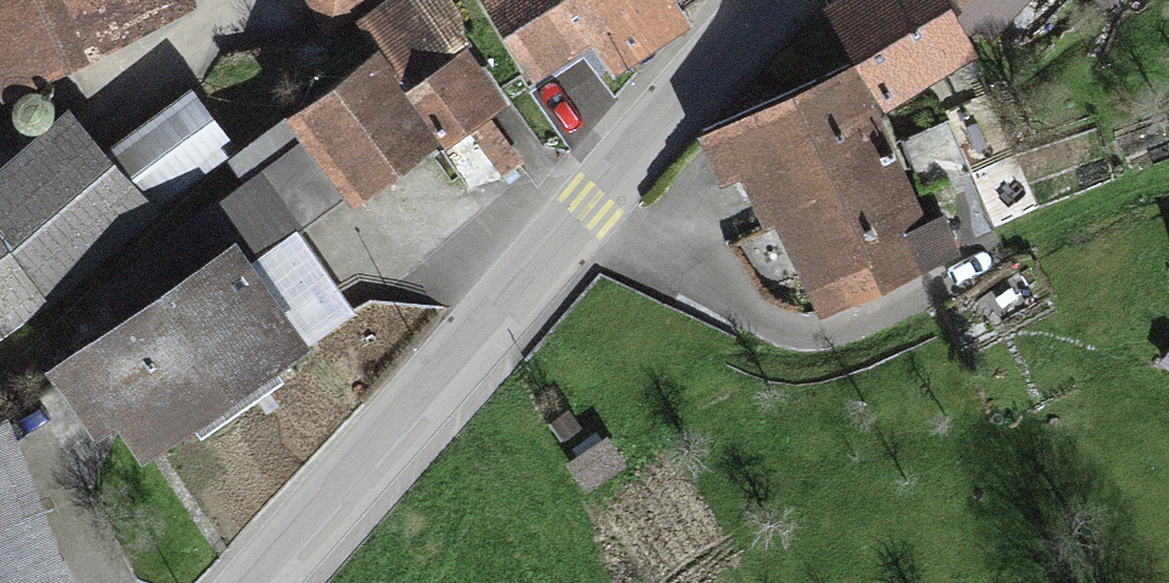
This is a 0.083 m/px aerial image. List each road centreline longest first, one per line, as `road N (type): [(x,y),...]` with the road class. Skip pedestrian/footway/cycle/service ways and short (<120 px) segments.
road 1 (tertiary): [(243,582),(763,0)]

